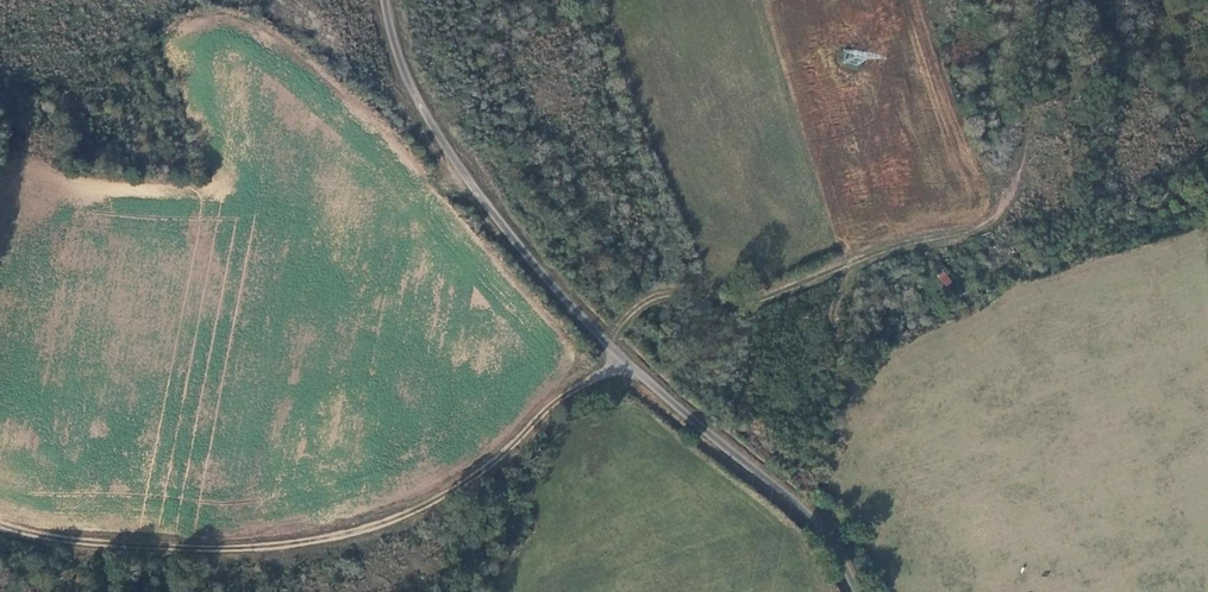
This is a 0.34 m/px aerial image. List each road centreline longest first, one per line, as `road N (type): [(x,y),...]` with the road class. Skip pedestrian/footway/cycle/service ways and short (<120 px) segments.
road 1 (unclassified): [(859,591),(826,535),(620,356),(504,221),(435,119),(398,40),(391,0)]
road 2 (track): [(620,356),(563,395),(495,464),(404,516),(314,542),(215,550),(63,542),(0,523)]
road 3 (track): [(599,331),(671,292),(745,304),(870,254),(981,227),(1006,205),(1023,170),(1043,79)]

